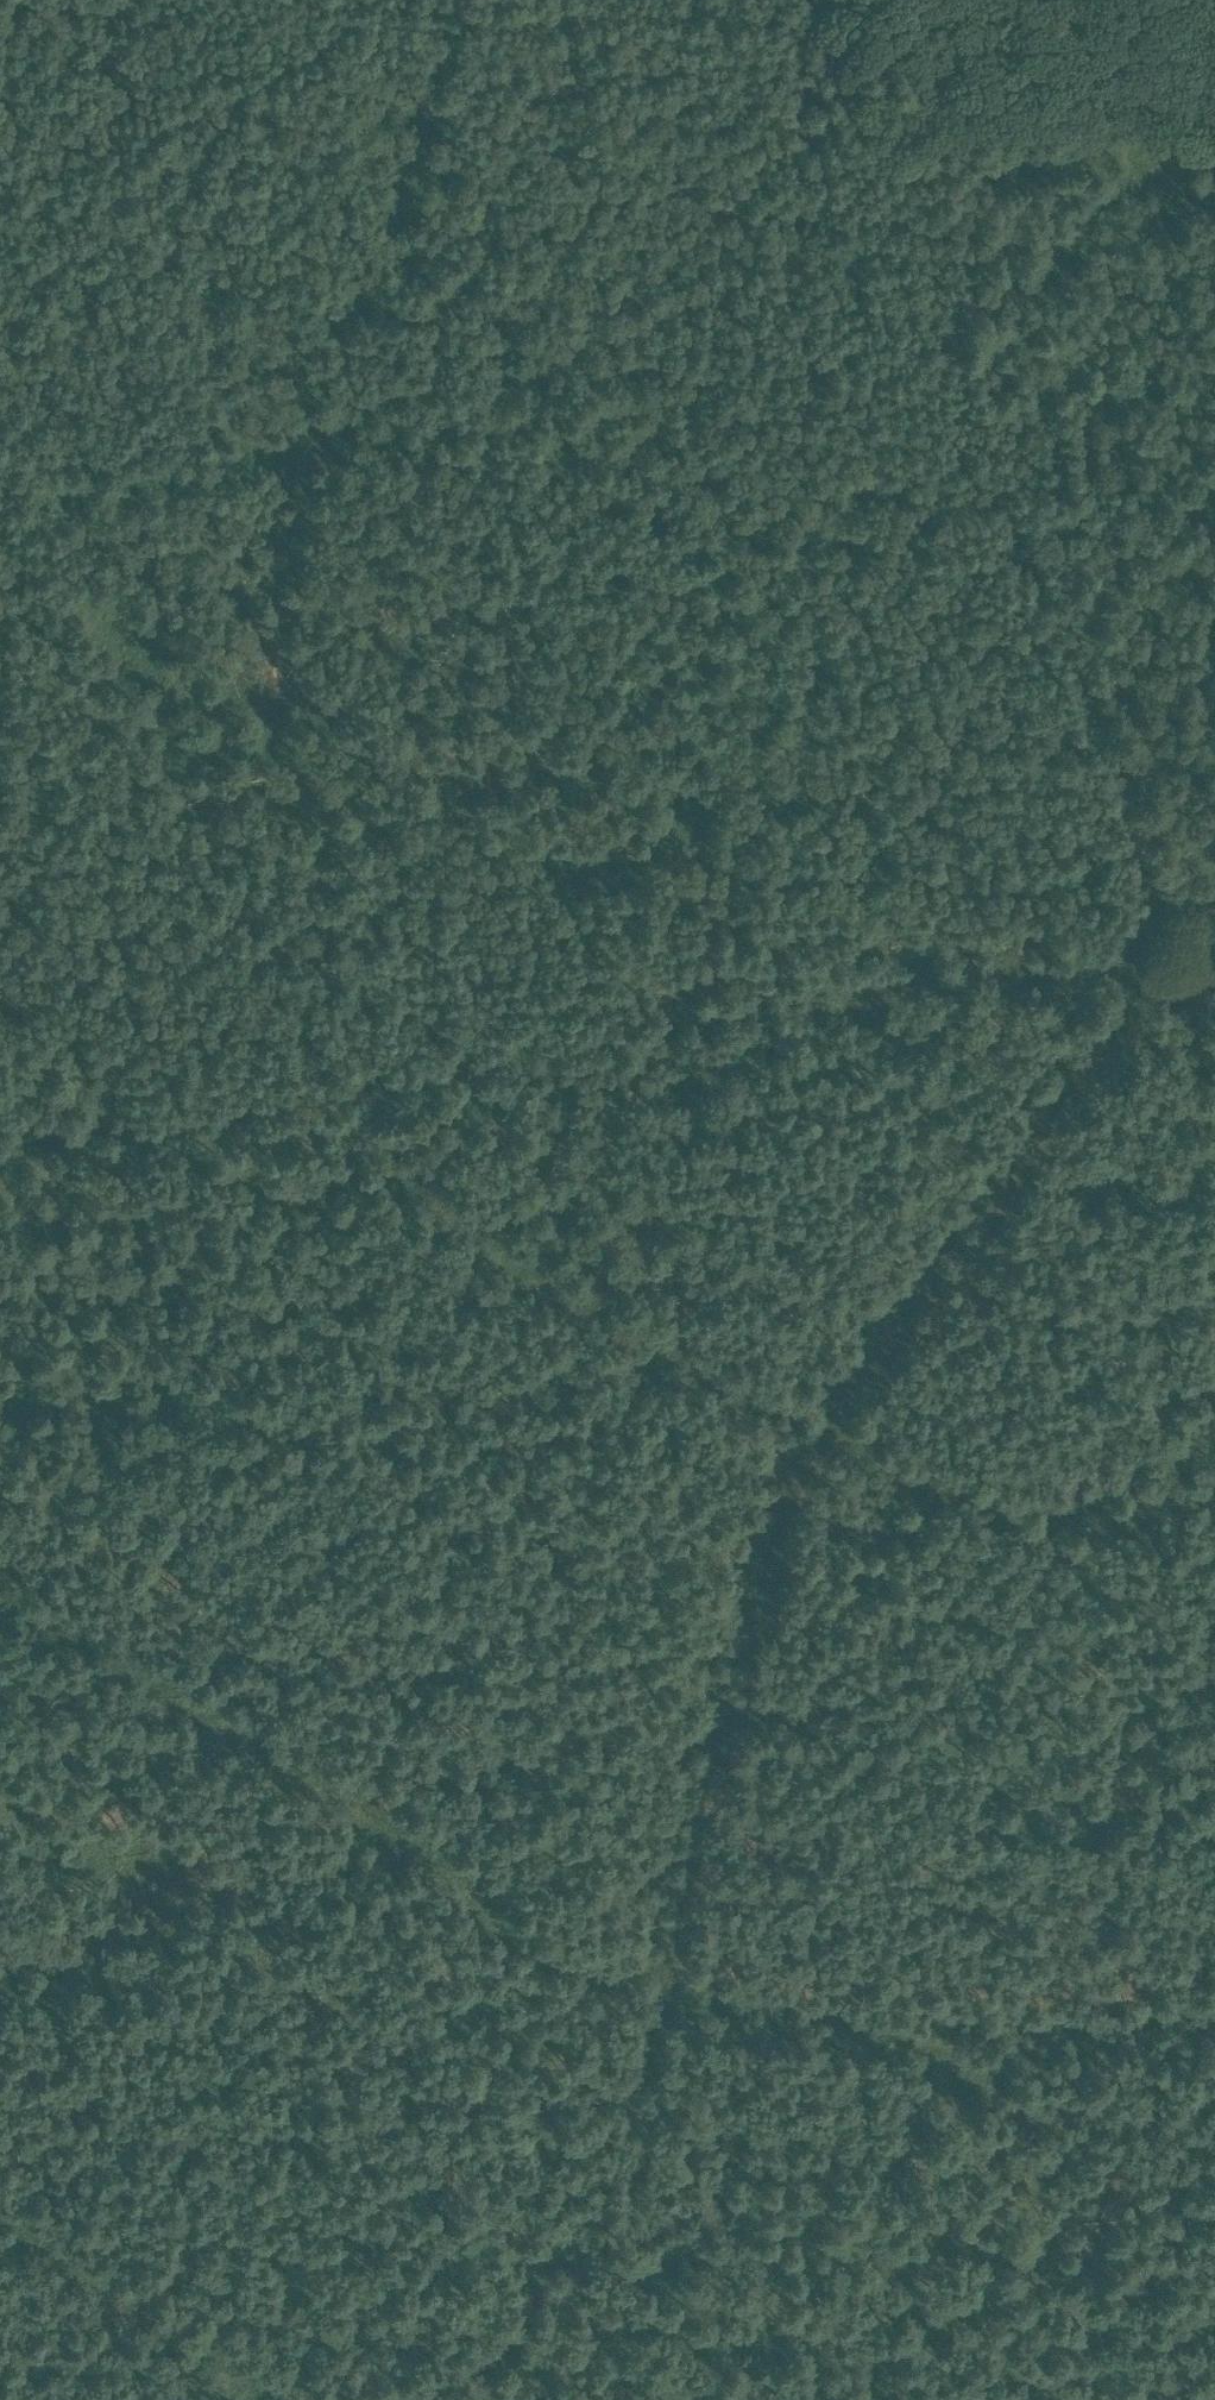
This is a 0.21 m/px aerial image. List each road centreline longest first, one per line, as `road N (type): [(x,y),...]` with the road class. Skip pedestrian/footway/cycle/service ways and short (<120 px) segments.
road 1 (track): [(822,0),(1154,901)]

